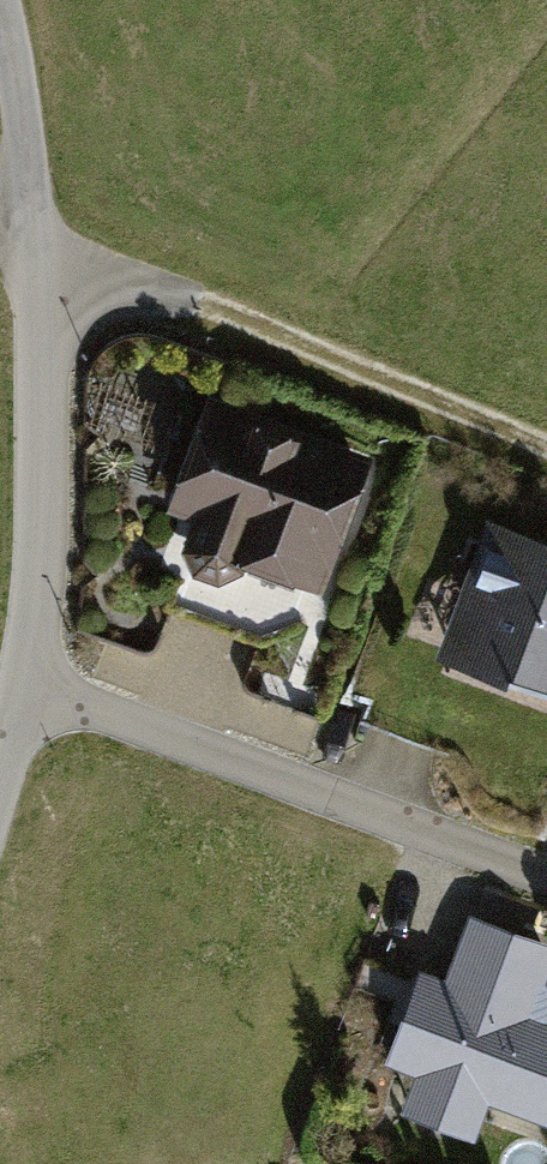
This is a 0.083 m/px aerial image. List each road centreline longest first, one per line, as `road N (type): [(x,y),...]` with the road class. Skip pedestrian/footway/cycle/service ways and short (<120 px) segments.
road 1 (residential): [(0,0),(41,232),(34,694)]
road 2 (residential): [(34,694),(546,876)]
road 3 (track): [(546,454),(135,288),(40,264)]

